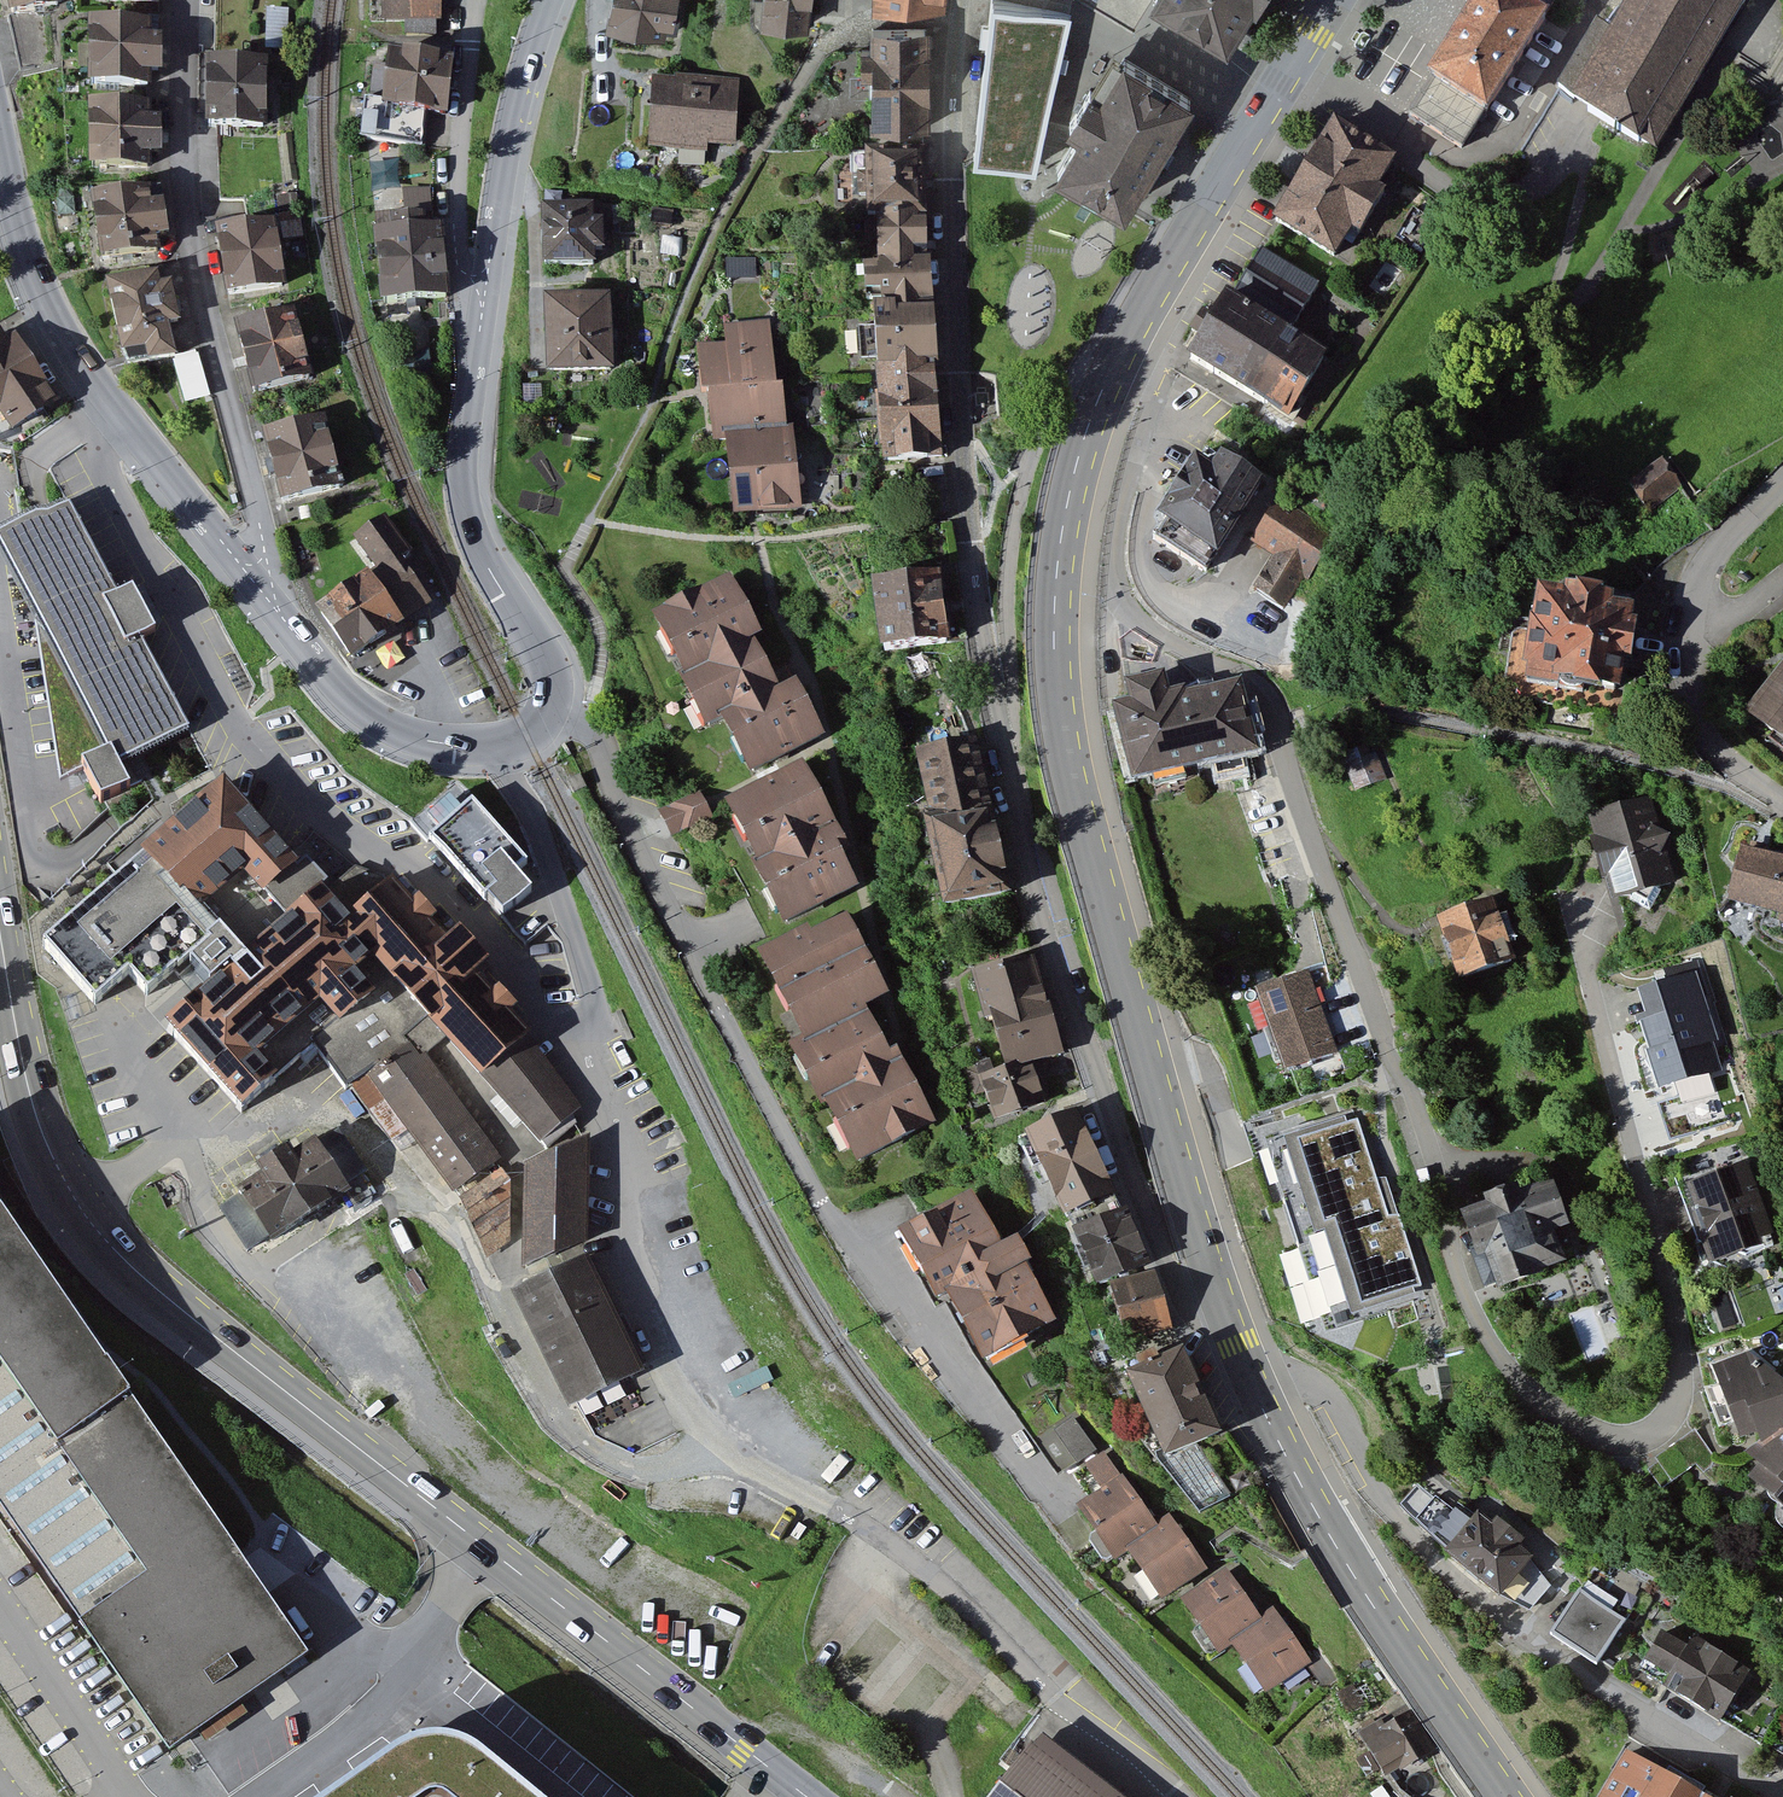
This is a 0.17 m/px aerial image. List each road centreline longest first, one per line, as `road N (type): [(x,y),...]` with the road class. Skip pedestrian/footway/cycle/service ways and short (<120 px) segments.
road 1 (residential): [(1127,337),(1152,364),(1156,382),(1116,539),(1122,598),(1165,640),(1263,689),(1480,1325),(1502,1361),(1547,1404),(1583,1428),(1625,1439),(1646,1436),(1673,1410),(1679,1359),(1561,889)]
road 2 (residential): [(963,0),(951,202),(964,498),(994,705),(1076,1024),(1149,1222),(1185,1297),(1222,1306)]
road 3 (primary): [(0,931),(30,1099),(51,1156),(73,1200),(133,1272),(807,1796)]
road 4 (tertiary): [(1127,337),(1091,419),(1064,515),(1053,609),(1057,705),(1073,806),(1222,1306)]
road 5 (residential): [(549,705),(602,744),(628,822),(822,1201),(905,1320),(1076,1534)]
road 6 (residential): [(1260,1403),(1310,1386),(1334,1399),(1389,1505),(1447,1572),(1548,1653),(1782,1796)]
road 7 (residential): [(249,573),(266,544),(195,258),(186,0)]
road 8 (residential): [(0,145),(37,285),(73,352),(119,420),(249,573)]
road 9 (tertiary): [(1260,1403),(1381,1618),(1505,1796)]
road 10 (residential): [(549,705),(541,645),(507,596),(473,515),(487,281)]
road 11 (tertiary): [(1330,0),(1127,337)]
road 12 (residential): [(249,573),(374,718),(428,741),(500,749),(525,741),(549,705)]
road 13 (residential): [(1782,479),(1705,568),(1688,648),(1702,729),(1782,801)]
road 14 (residential): [(487,281),(458,266),(454,224),(475,0)]
road 15 (residential): [(487,281),(515,119),(551,0)]

